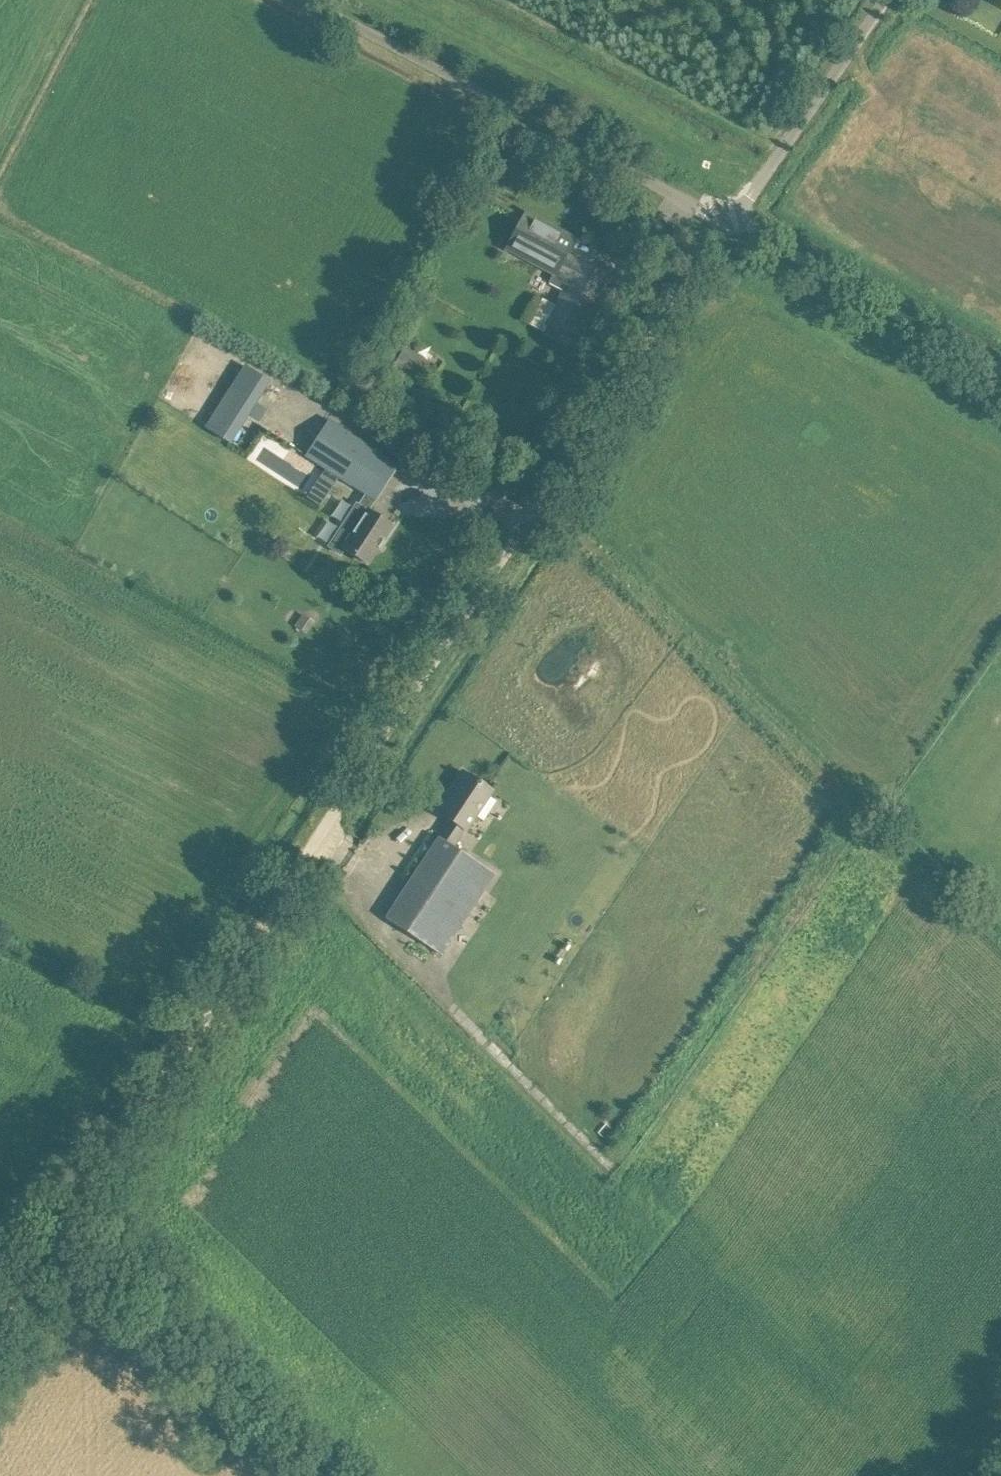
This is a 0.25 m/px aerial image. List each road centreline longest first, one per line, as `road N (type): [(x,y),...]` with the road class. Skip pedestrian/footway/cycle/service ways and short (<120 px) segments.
road 1 (unclassified): [(323,822),(734,219)]
road 2 (track): [(323,822),(68,1232),(0,1324)]
road 3 (unclassified): [(734,219),(307,0)]
road 4 (track): [(48,1231),(68,1232),(324,1475)]
road 5 (track): [(734,219),(1000,375)]
road 6 (unclassified): [(734,219),(882,0)]

